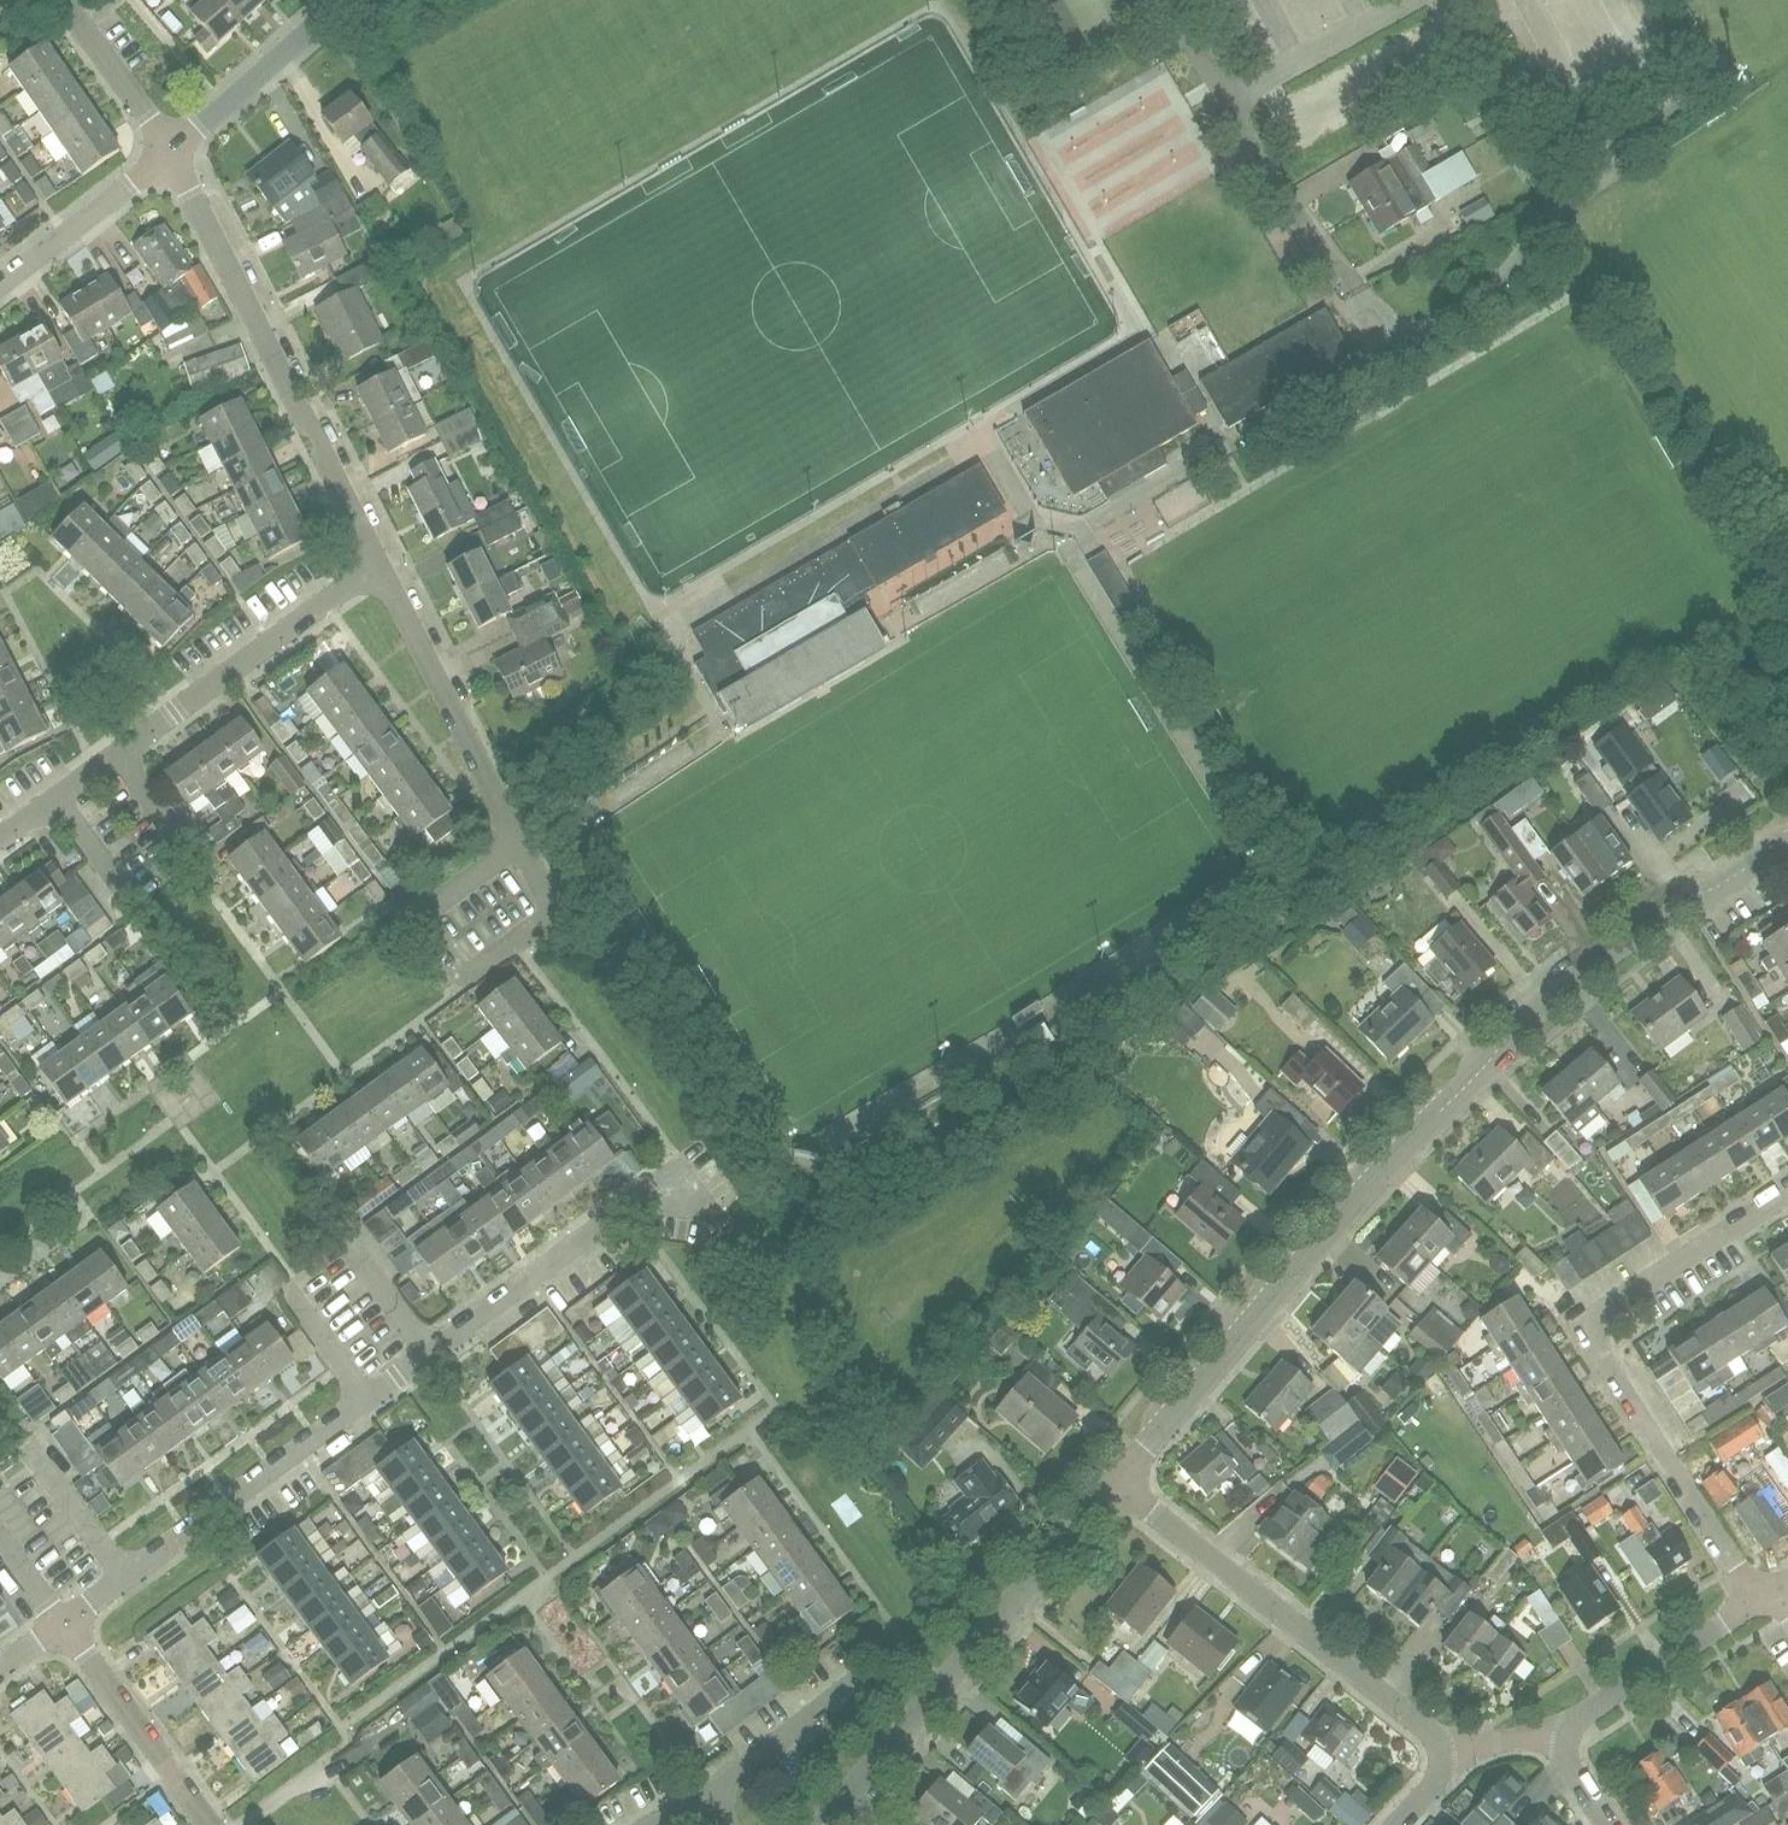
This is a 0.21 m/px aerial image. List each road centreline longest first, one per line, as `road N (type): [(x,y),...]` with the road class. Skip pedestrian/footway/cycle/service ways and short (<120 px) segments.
road 1 (residential): [(1115,1483),(1520,1022),(1690,895),(1724,883),(1786,841)]
road 2 (residential): [(63,1624),(682,1165)]
road 3 (residential): [(1768,1594),(1746,1579),(1606,1355),(1601,1328),(1619,1299),(1787,1191)]
road 4 (residential): [(0,838),(380,565)]
road 5 (residential): [(380,565),(173,151)]
road 6 (residential): [(822,1824),(1115,1483)]
road 7 (residential): [(1455,1753),(1115,1483)]
road 8 (residential): [(1391,347),(1343,285),(1172,0)]
road 9 (residential): [(552,912),(380,565)]
road 10 (residential): [(1557,1729),(1768,1594)]
road 11 (residential): [(209,1824),(63,1624)]
road 12 (residential): [(173,151),(336,0)]
road 13 (residential): [(0,284),(173,151)]
road 14 (residential): [(704,1799),(862,1676)]
road 15 (residential): [(63,0),(173,151)]

